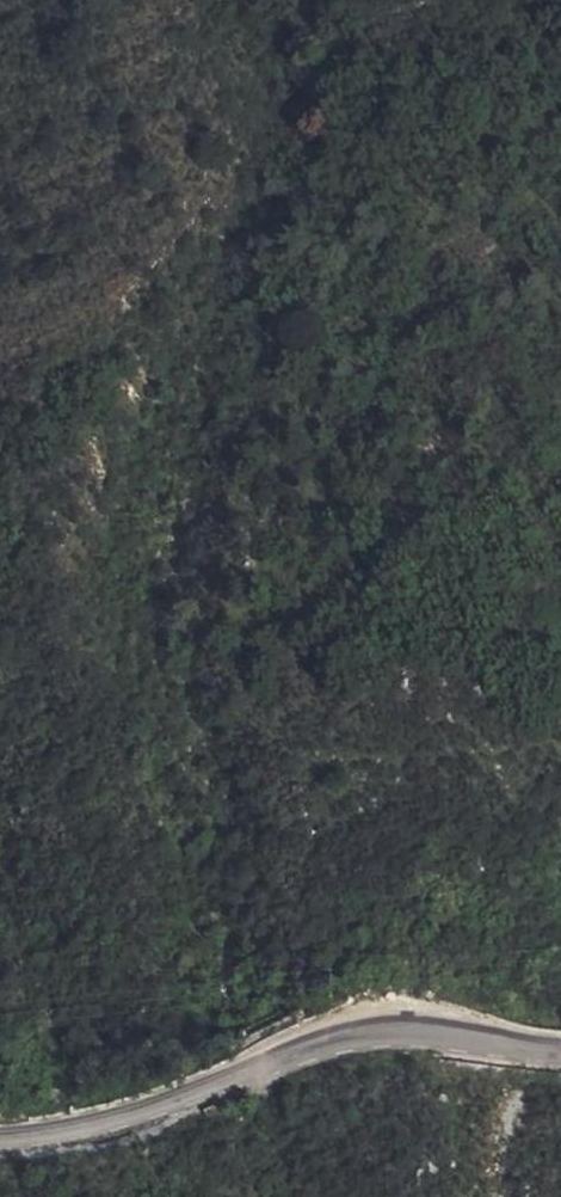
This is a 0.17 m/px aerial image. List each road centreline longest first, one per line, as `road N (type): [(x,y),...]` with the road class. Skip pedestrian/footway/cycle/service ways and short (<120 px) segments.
road 1 (secondary): [(0,1128),(78,1124),(260,1067),(379,1042),(560,1040)]

